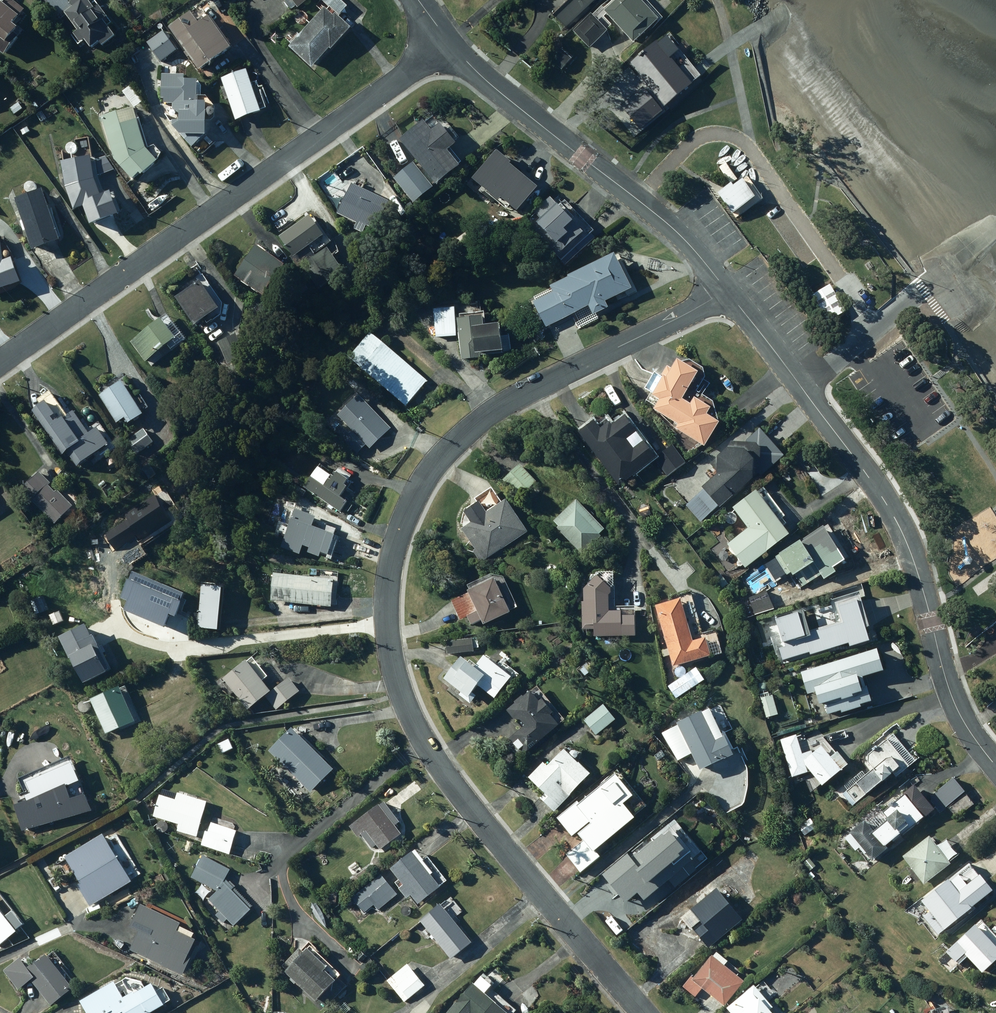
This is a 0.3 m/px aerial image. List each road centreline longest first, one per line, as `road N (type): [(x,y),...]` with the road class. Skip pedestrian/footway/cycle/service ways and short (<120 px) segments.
road 1 (residential): [(640,1012),(422,740),(393,670),(389,572),(410,505),(460,437),(520,396),(726,291)]
road 2 (residential): [(995,768),(952,700),(893,514),(726,291)]
road 3 (residential): [(449,44),(0,363)]
road 4 (residential): [(726,291),(668,224),(449,44)]

